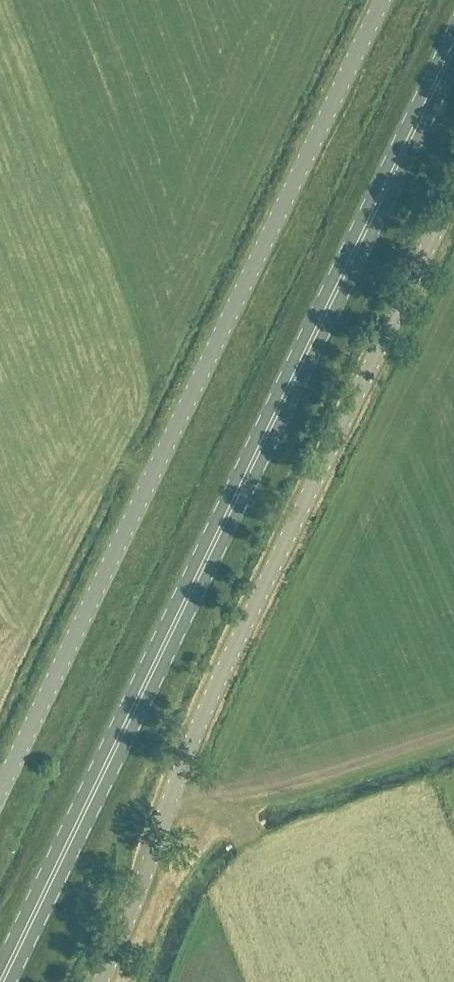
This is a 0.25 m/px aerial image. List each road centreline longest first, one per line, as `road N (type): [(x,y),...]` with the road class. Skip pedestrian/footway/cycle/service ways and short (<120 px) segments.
road 1 (primary): [(3,981),(453,47)]
road 2 (unclassified): [(379,0),(0,788)]
road 3 (unclassified): [(97,981),(135,903),(186,744),(453,190)]

